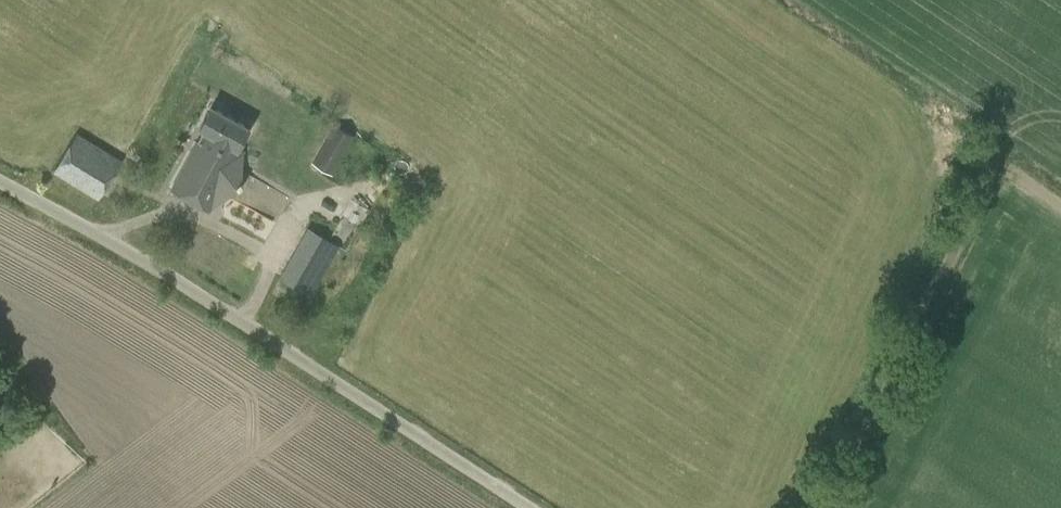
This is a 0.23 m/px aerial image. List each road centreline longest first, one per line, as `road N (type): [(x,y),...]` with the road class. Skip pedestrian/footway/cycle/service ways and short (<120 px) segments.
road 1 (unclassified): [(526,507),(159,274),(0,188)]

